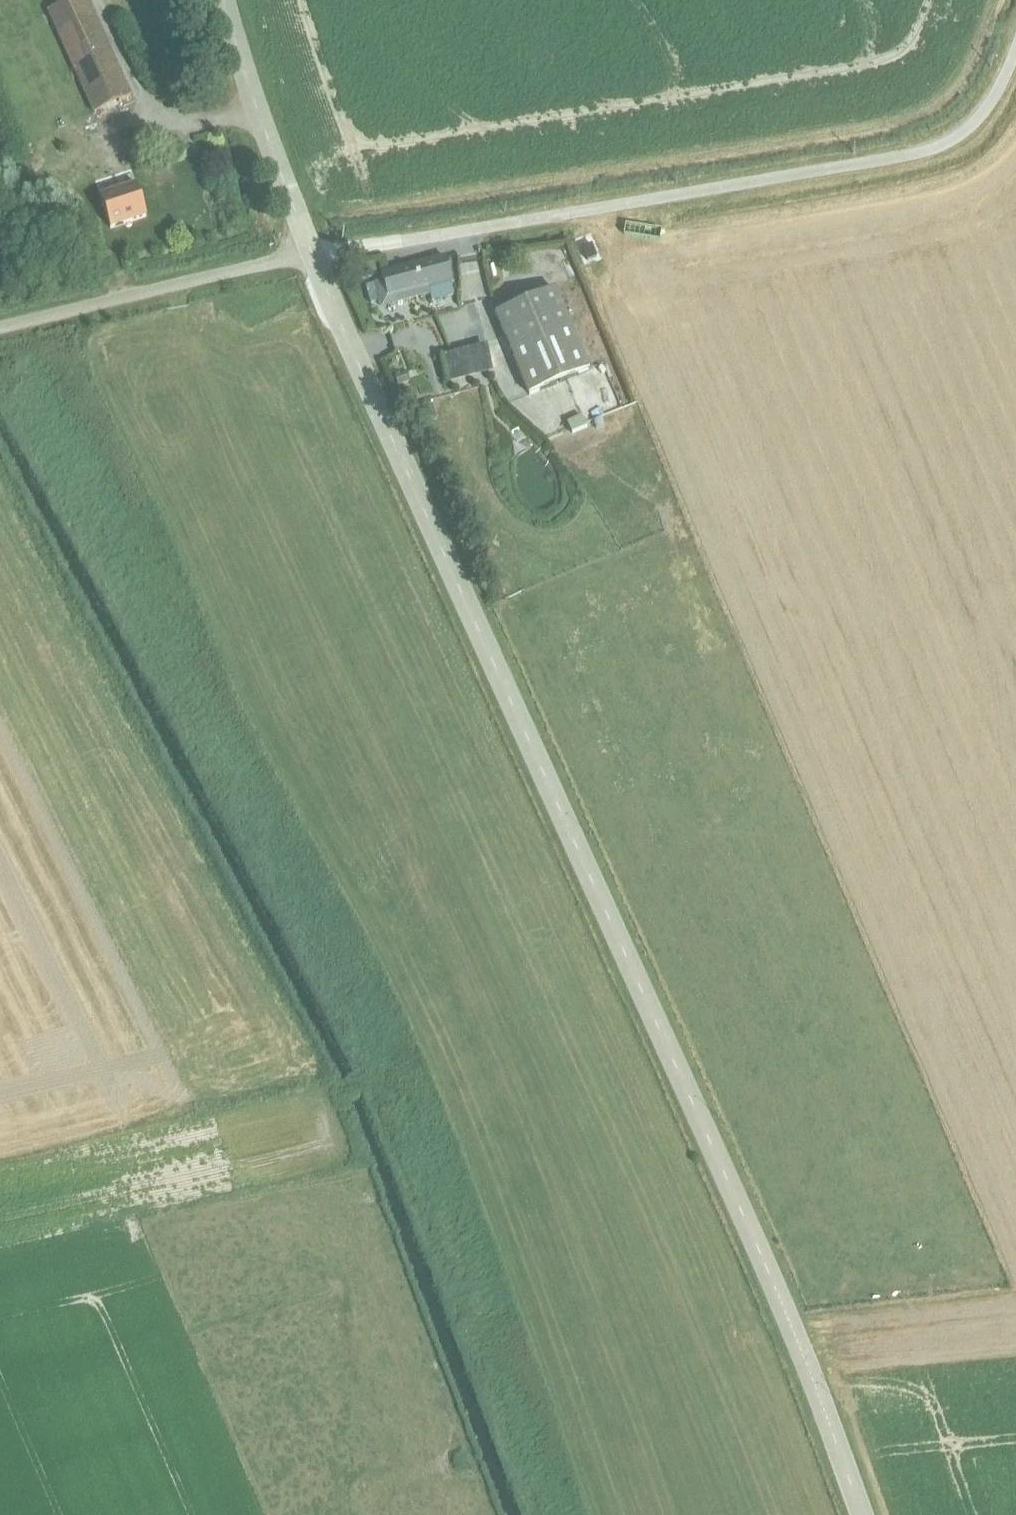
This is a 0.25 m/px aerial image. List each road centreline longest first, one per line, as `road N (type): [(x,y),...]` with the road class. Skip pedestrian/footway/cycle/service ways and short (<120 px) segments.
road 1 (tertiary): [(855,1514),(728,1178),(311,258)]
road 2 (unclassified): [(1015,57),(974,128),(940,150),(311,258)]
road 3 (unclassified): [(311,258),(0,331)]
road 4 (tertiary): [(311,258),(223,0)]

